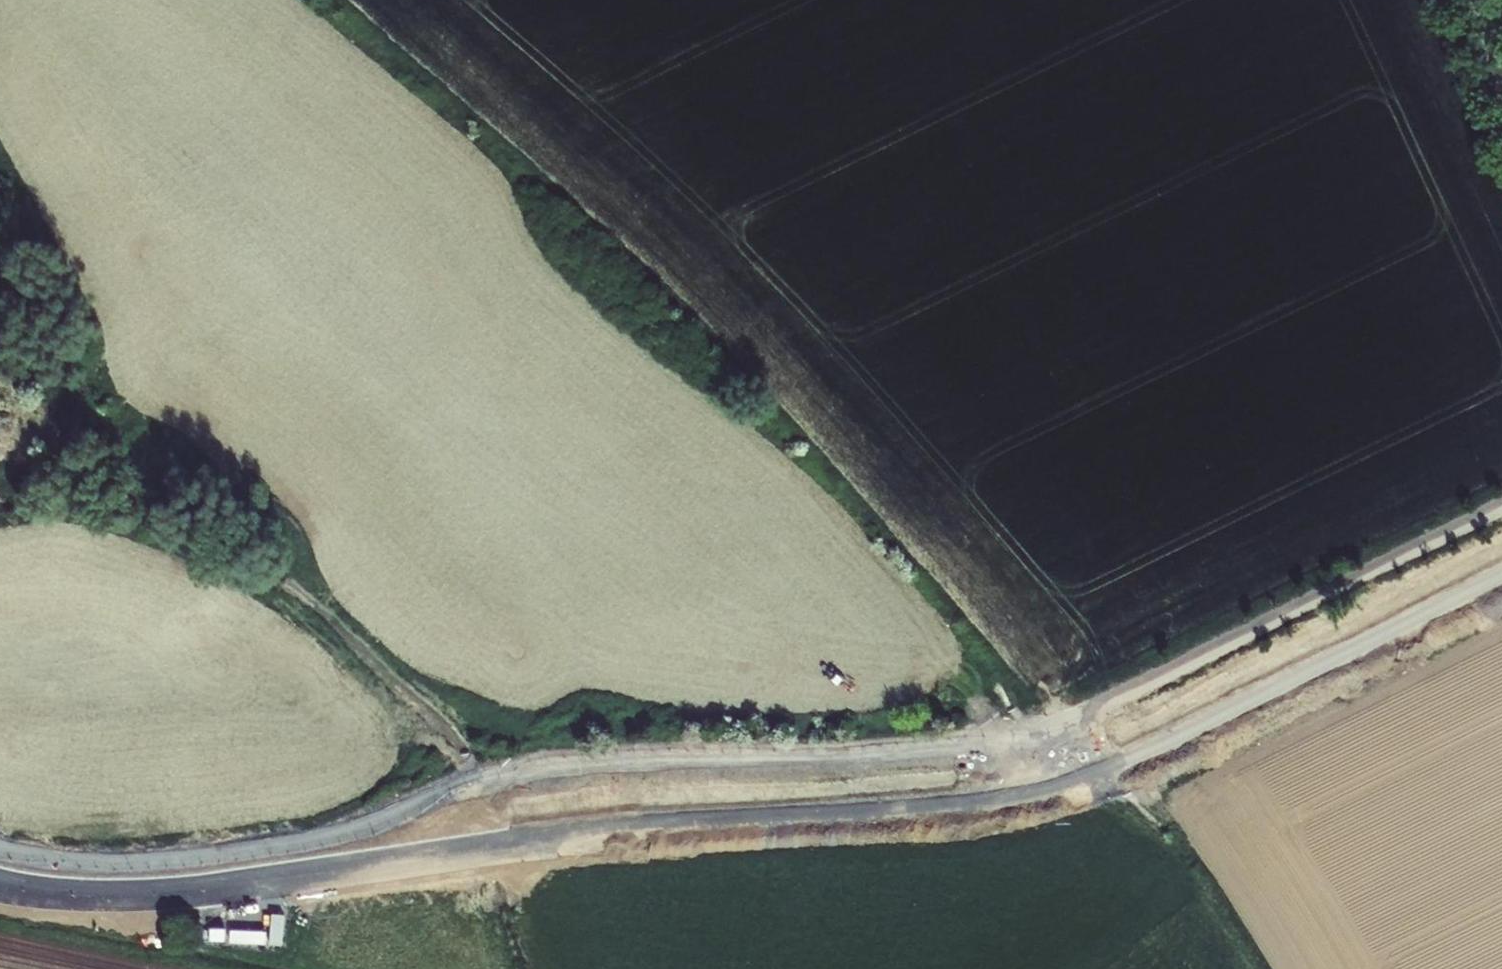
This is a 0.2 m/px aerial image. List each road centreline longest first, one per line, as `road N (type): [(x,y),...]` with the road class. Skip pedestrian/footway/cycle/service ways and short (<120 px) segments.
road 1 (tertiary): [(1501,585),(1152,757),(1033,803),(939,816),(637,831),(166,894),(67,897),(0,888)]

